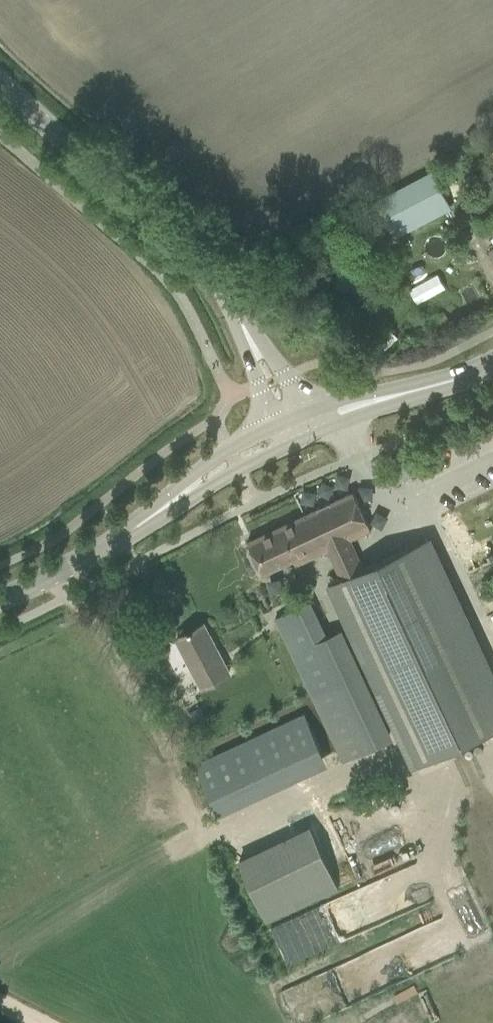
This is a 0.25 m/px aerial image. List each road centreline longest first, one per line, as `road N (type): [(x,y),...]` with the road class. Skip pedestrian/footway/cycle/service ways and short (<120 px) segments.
road 1 (tertiary): [(251,344),(201,261),(0,89)]
road 2 (tertiary): [(297,431),(492,361)]
road 3 (tertiary): [(0,601),(178,497)]
road 4 (tertiary): [(297,431),(228,448),(178,497)]
road 5 (tertiary): [(178,497),(297,431)]

